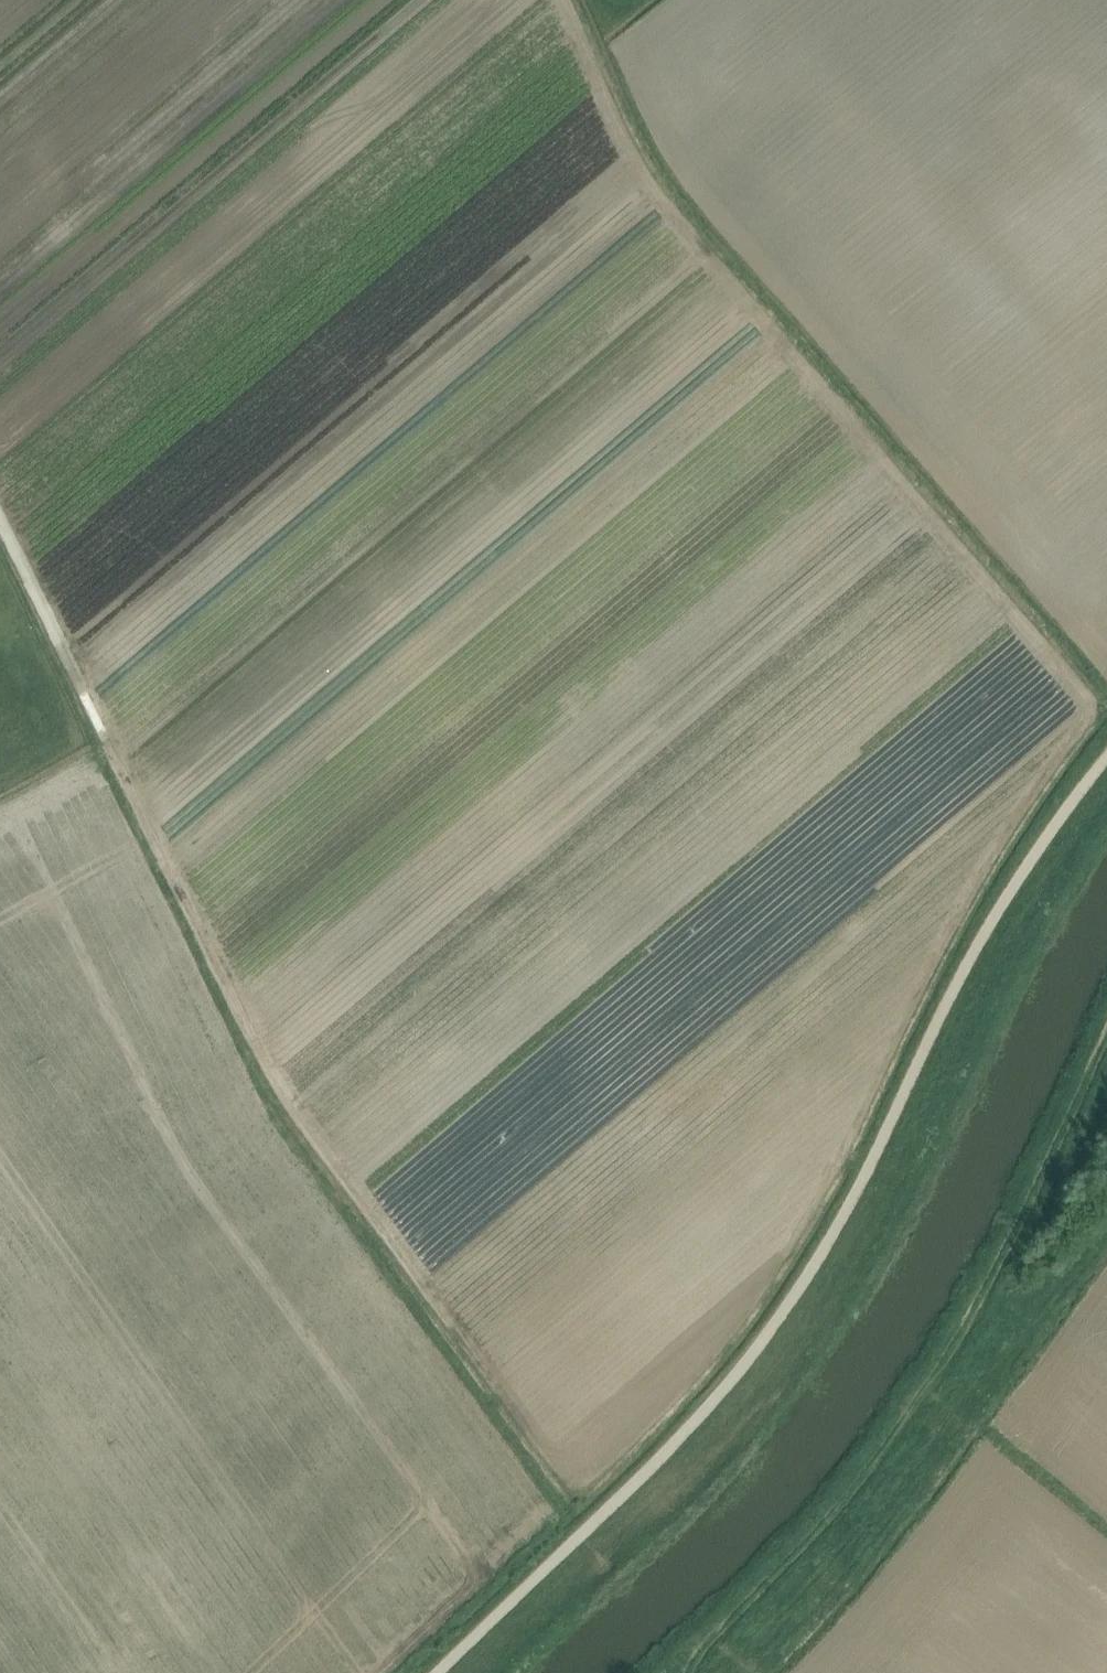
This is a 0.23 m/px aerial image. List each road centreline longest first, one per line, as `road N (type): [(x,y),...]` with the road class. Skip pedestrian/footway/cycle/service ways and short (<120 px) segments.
road 1 (track): [(1106,1028),(1018,1224),(898,1424),(673,1672)]

